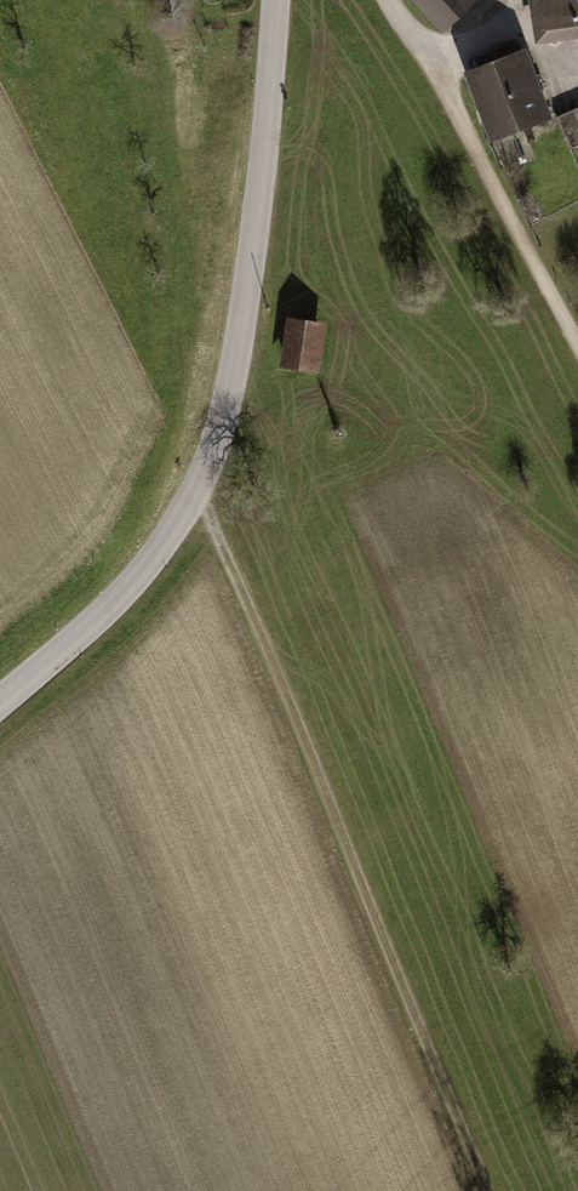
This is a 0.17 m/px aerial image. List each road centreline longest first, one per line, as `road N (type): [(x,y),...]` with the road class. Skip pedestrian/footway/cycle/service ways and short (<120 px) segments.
road 1 (residential): [(0,704),(138,579),(198,493),(238,359),(280,0)]
road 2 (track): [(198,493),(488,1190)]
road 3 (track): [(386,0),(473,144),(577,348)]

